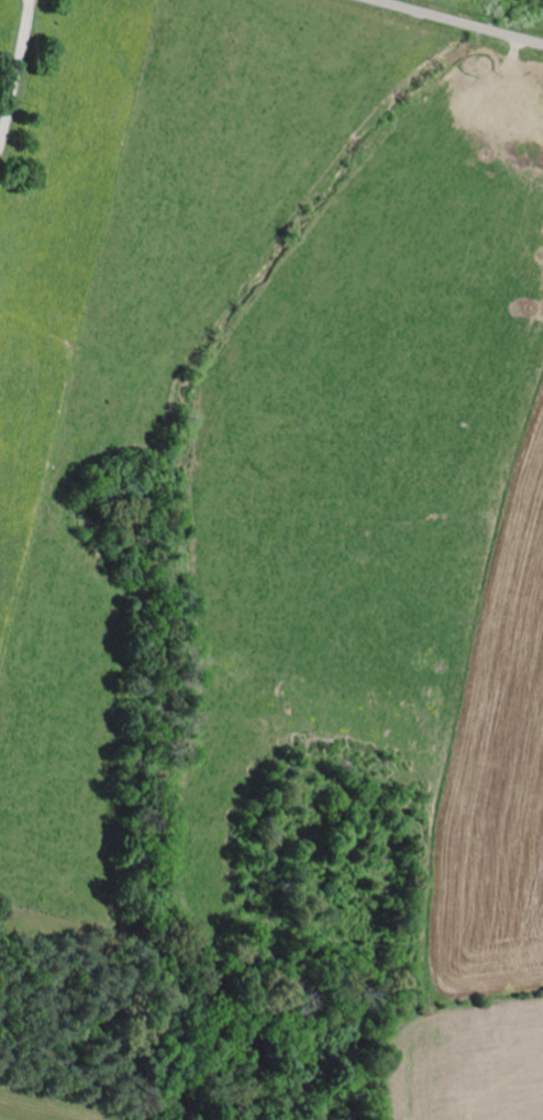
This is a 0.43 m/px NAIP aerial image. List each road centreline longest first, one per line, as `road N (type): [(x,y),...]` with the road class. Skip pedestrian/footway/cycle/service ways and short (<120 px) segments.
road 1 (residential): [(542,46),(374,0)]

